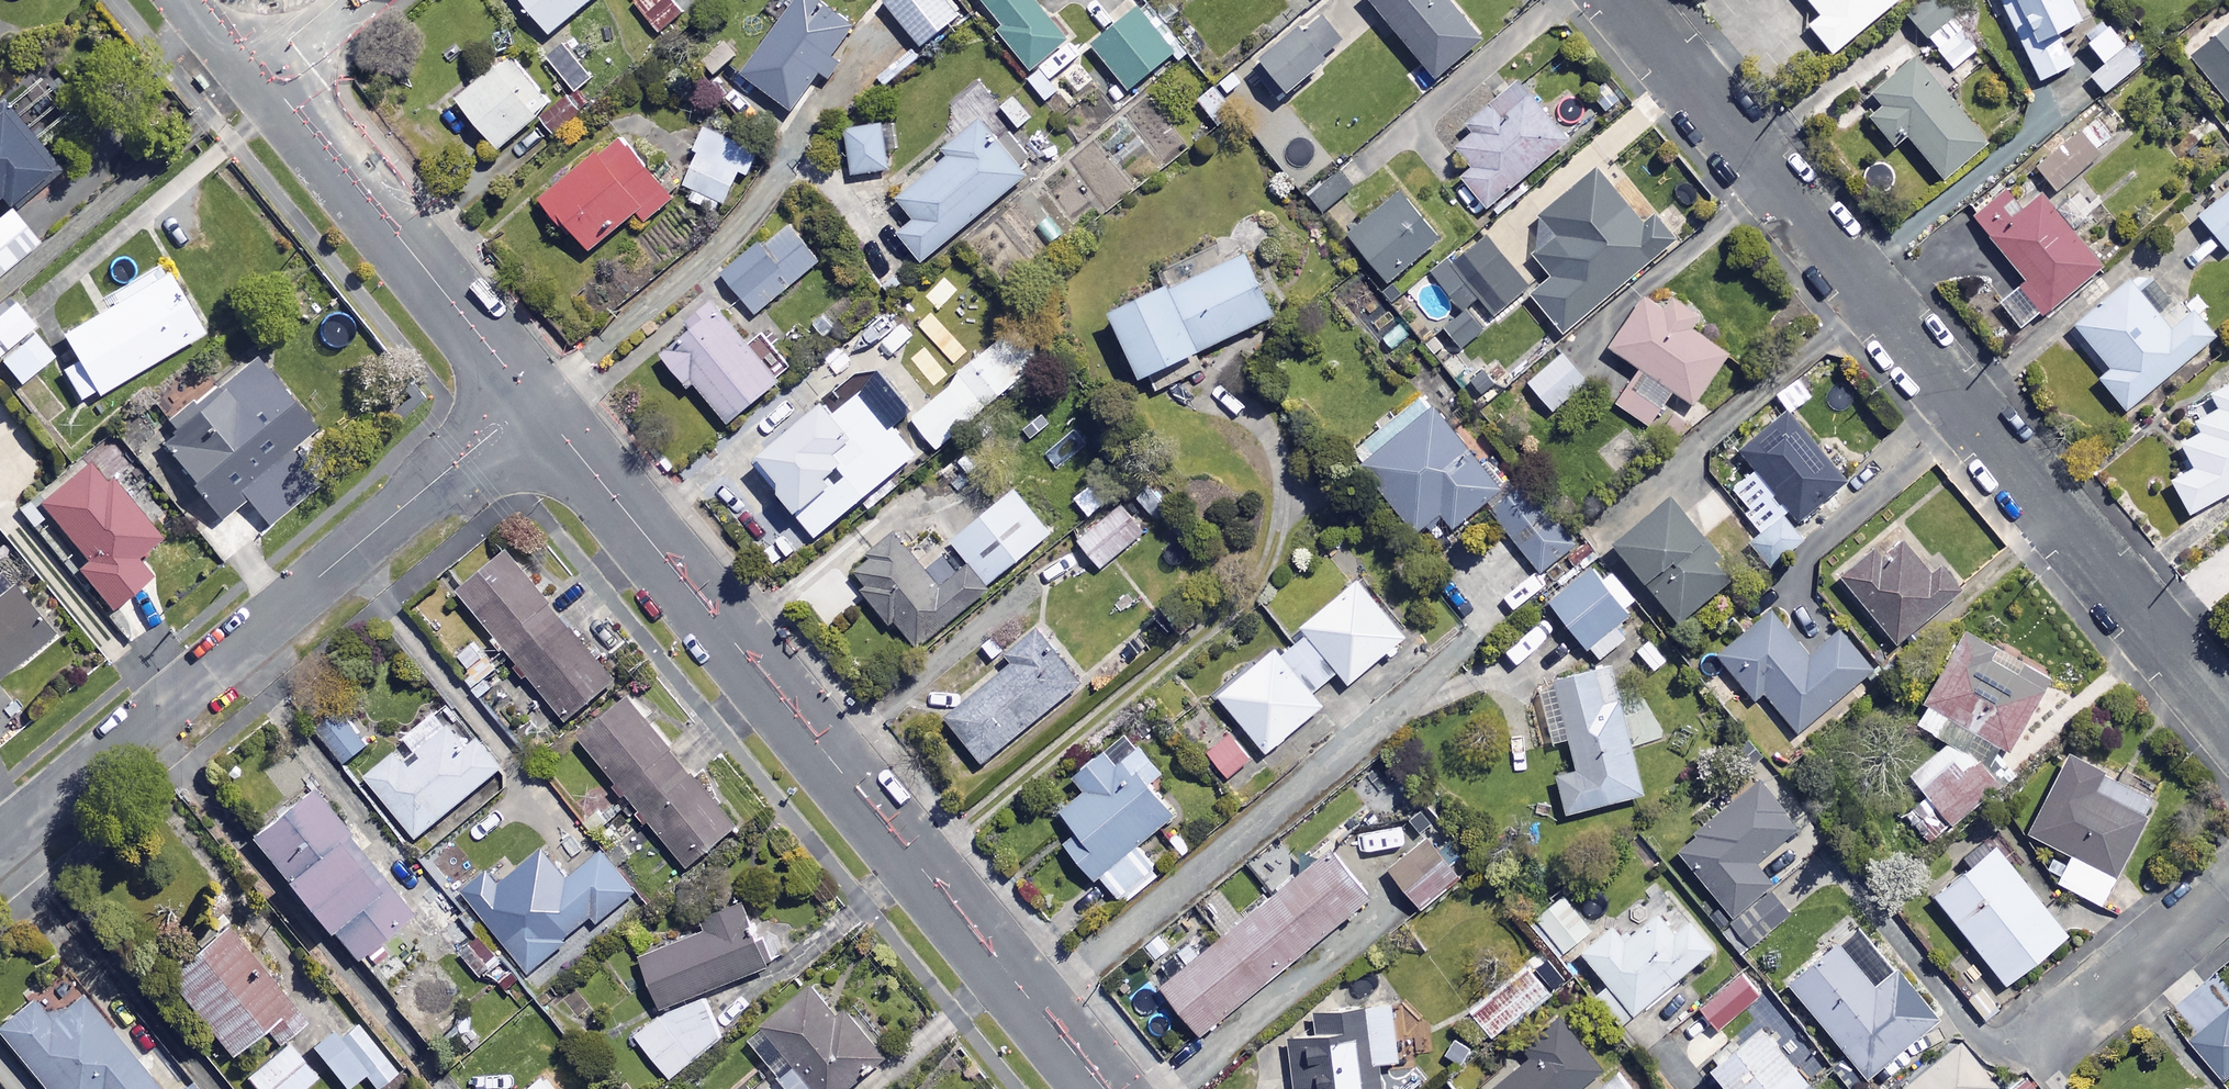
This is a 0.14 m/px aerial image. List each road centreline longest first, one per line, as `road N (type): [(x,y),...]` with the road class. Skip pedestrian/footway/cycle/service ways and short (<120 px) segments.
road 1 (residential): [(2228,716),(1620,0)]
road 2 (residential): [(1103,1088),(533,399)]
road 3 (residential): [(533,399),(0,840)]
road 4 (residential): [(533,399),(259,66)]
road 5 (residential): [(2051,1039),(2228,889)]

